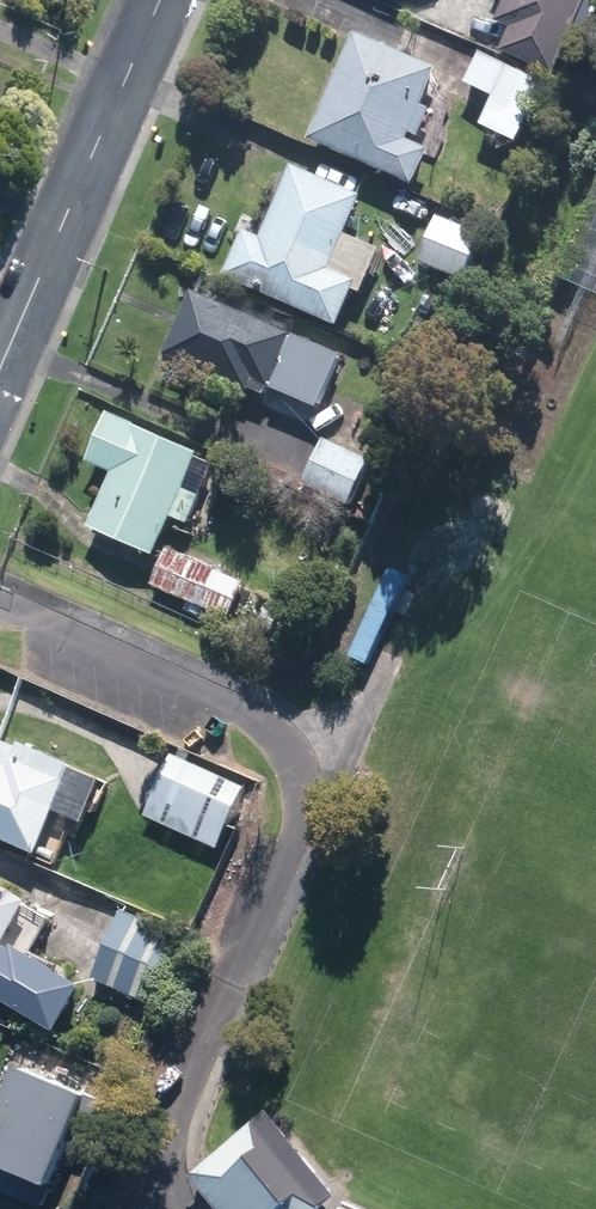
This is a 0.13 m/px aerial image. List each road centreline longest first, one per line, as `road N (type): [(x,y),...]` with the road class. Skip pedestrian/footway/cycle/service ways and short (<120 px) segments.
road 1 (residential): [(159,0),(0,366)]

